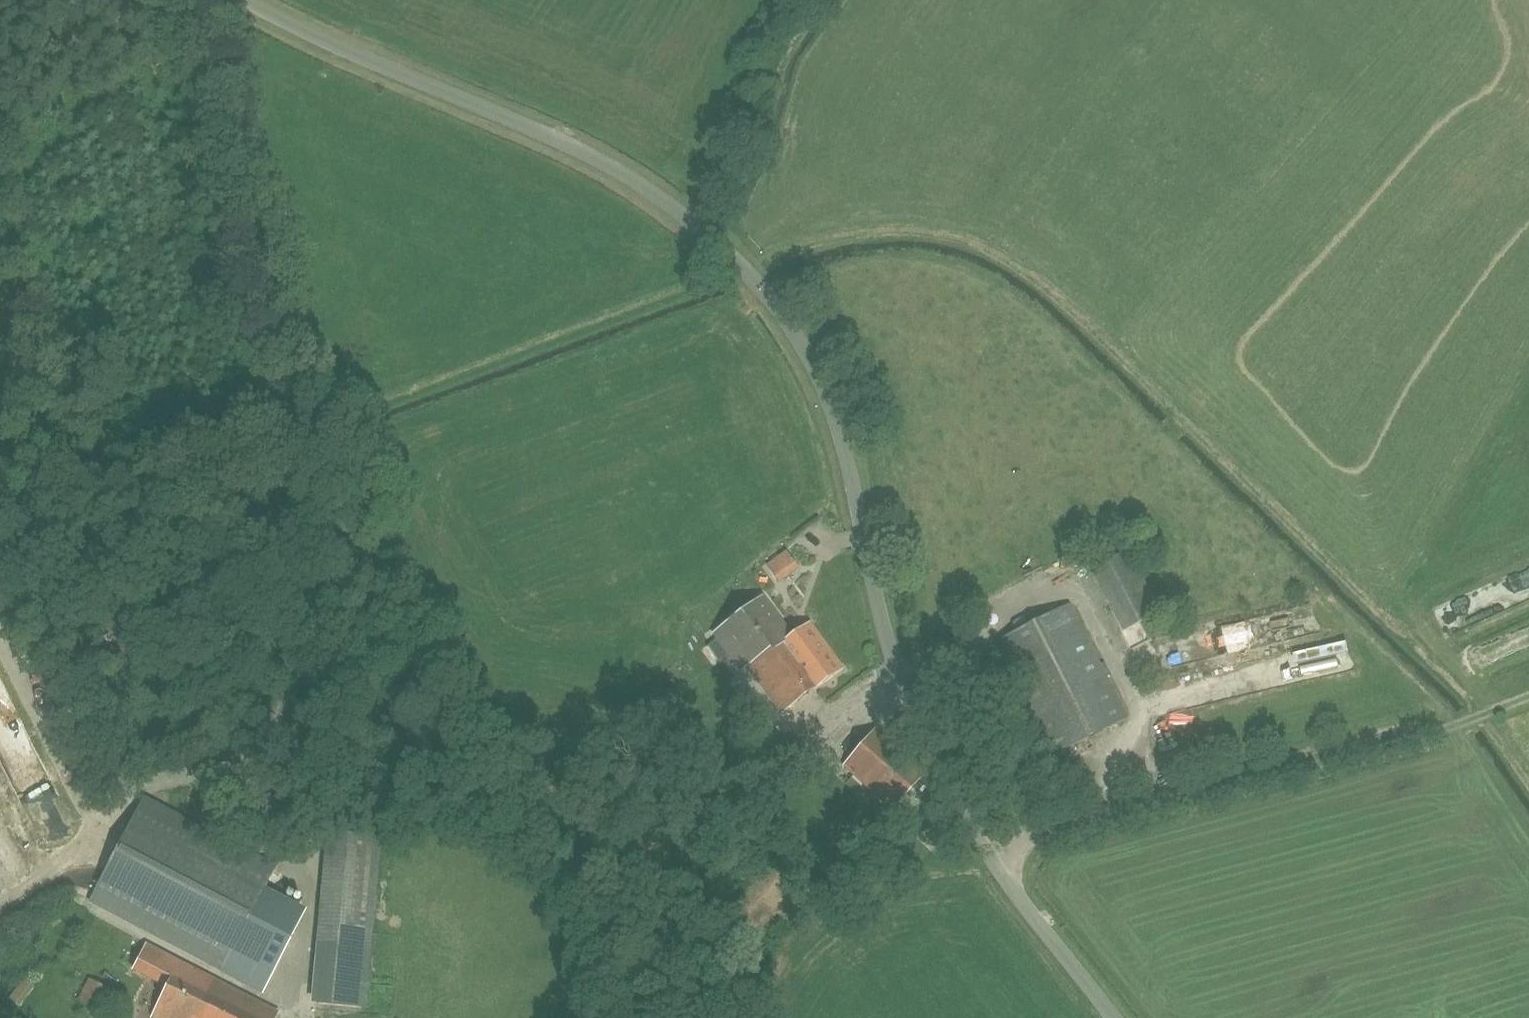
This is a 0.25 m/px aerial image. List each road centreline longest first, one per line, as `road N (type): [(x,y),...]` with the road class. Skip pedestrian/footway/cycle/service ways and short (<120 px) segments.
road 1 (unclassified): [(991,863),(929,780),(886,651),(832,411),(808,351),(768,296),(688,217),(589,152),(353,55),(243,0)]
road 2 (track): [(259,781),(327,632),(346,538),(254,304),(233,139),(195,0)]
road 3 (unclassified): [(991,863),(1464,727),(1528,700)]
road 4 (unclassified): [(1104,1017),(991,863)]

